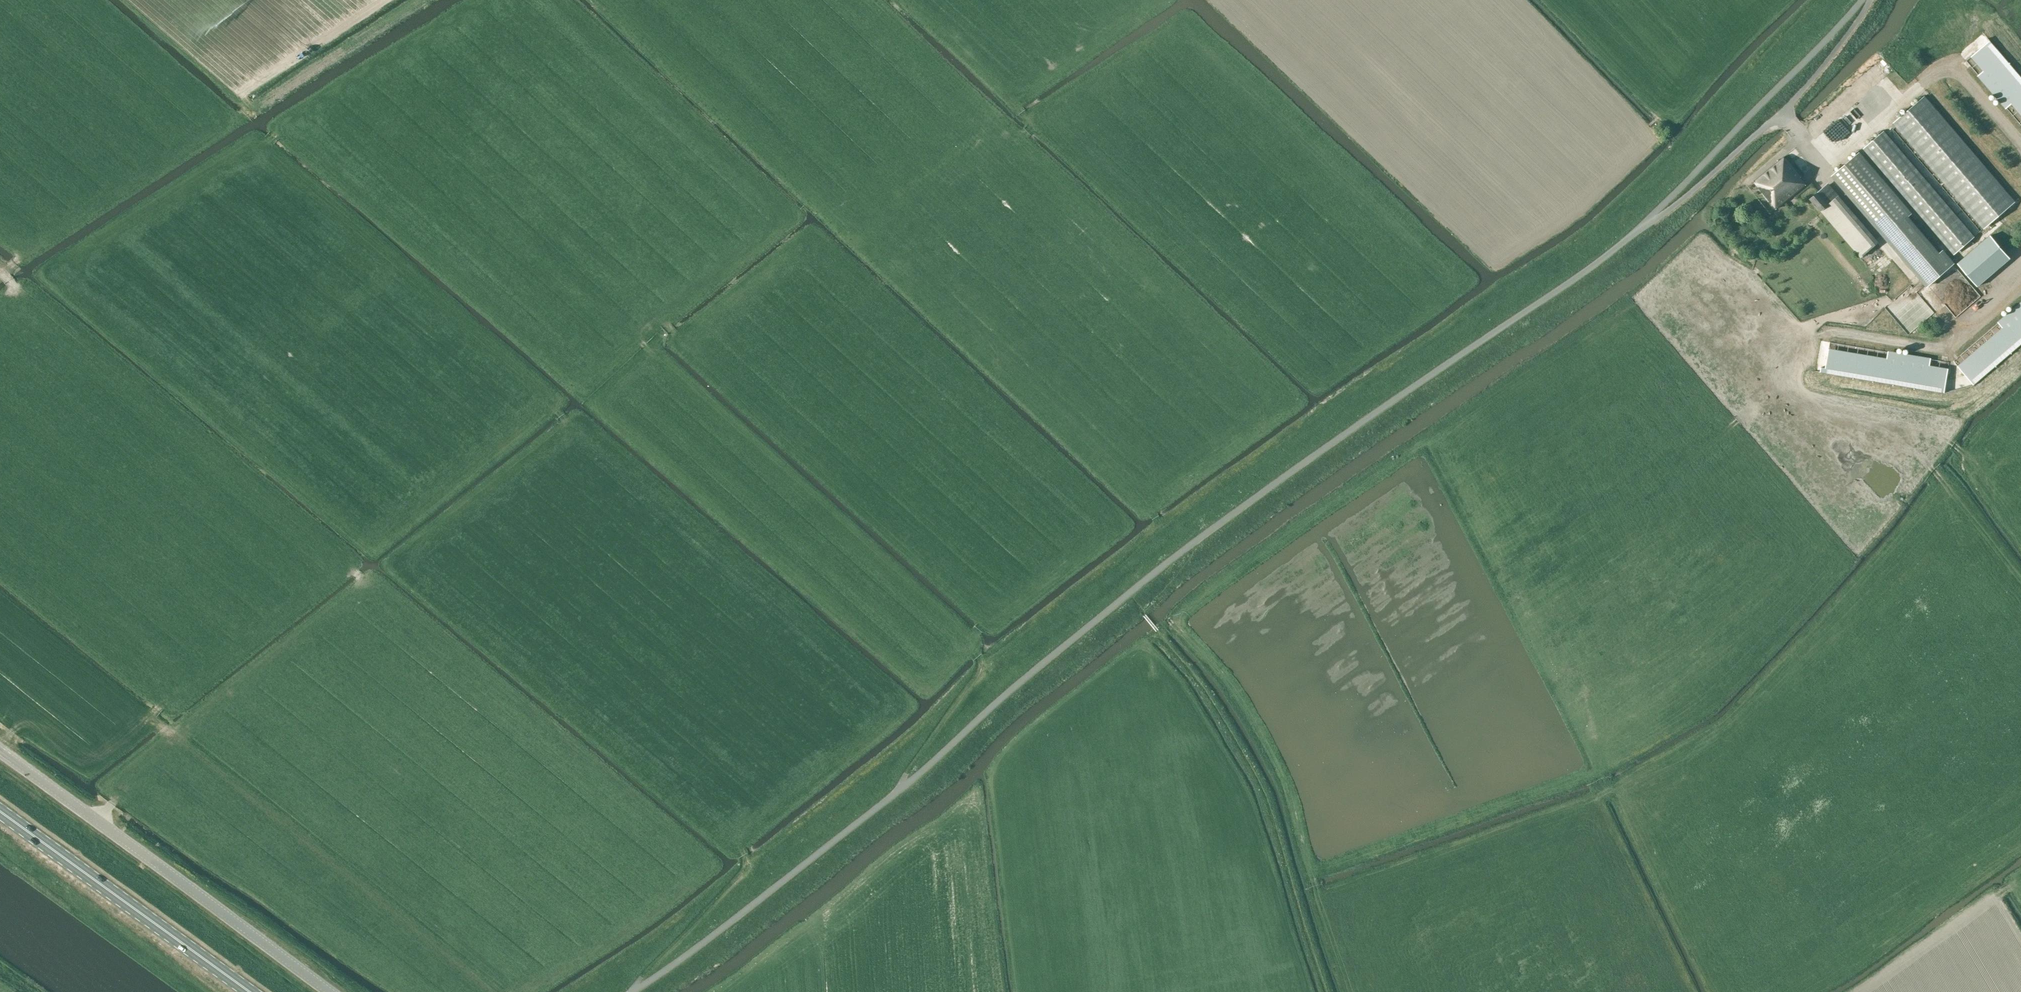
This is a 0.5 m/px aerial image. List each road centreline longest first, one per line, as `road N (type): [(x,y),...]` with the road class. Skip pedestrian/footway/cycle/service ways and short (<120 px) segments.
road 1 (unclassified): [(630,991),(898,790),(1014,683),(1197,537),(1625,239),(1862,0)]
road 2 (unclassified): [(0,750),(330,991)]
road 3 (primary): [(250,991),(0,811)]

